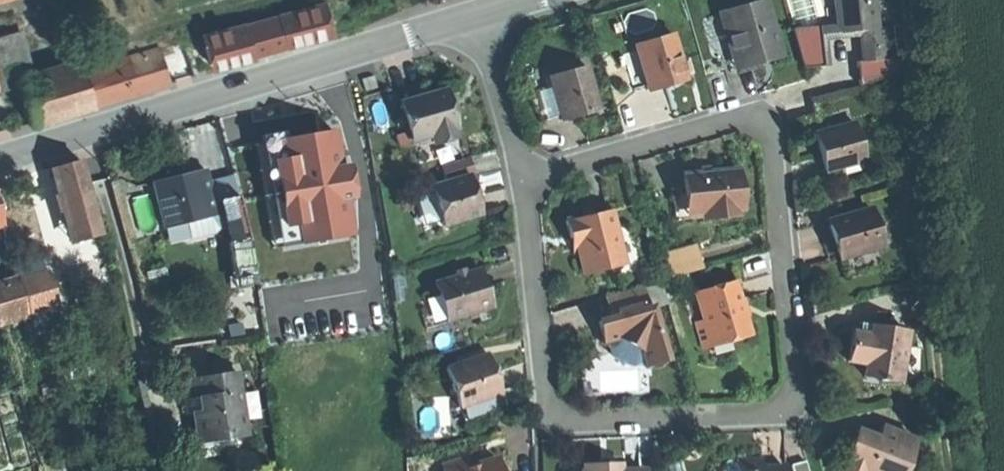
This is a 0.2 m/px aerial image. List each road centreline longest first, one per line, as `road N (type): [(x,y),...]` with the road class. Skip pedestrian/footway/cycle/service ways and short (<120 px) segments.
road 1 (residential): [(524,180),(548,391),(558,415),(580,427),(780,414),(797,392),(776,136),(748,115)]
road 2 (secondary): [(479,19),(0,163)]
road 3 (track): [(908,0),(956,470)]
road 4 (residential): [(748,115),(524,180)]
road 5 (residential): [(479,19),(524,180)]

